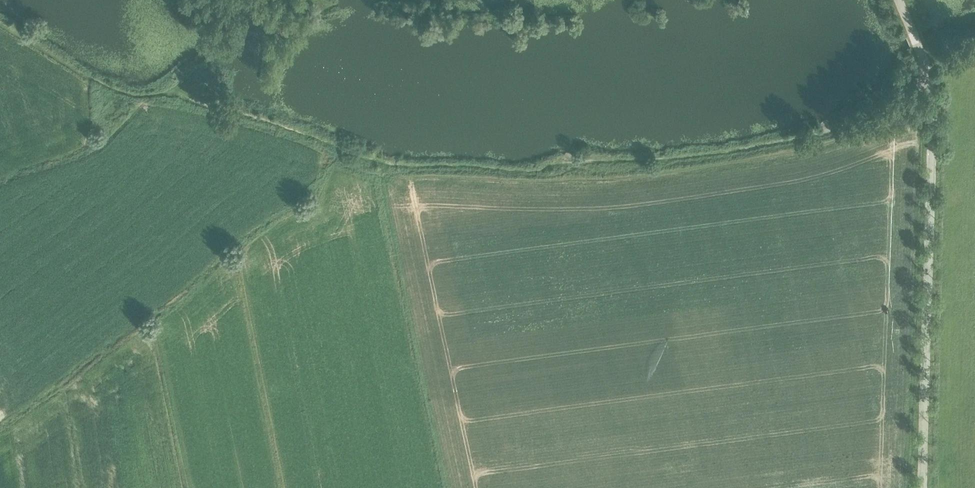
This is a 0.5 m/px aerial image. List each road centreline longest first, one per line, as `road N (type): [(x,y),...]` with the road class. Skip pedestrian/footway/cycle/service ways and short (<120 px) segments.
road 1 (unclassified): [(899,0),(929,75),(934,125),(924,487)]

